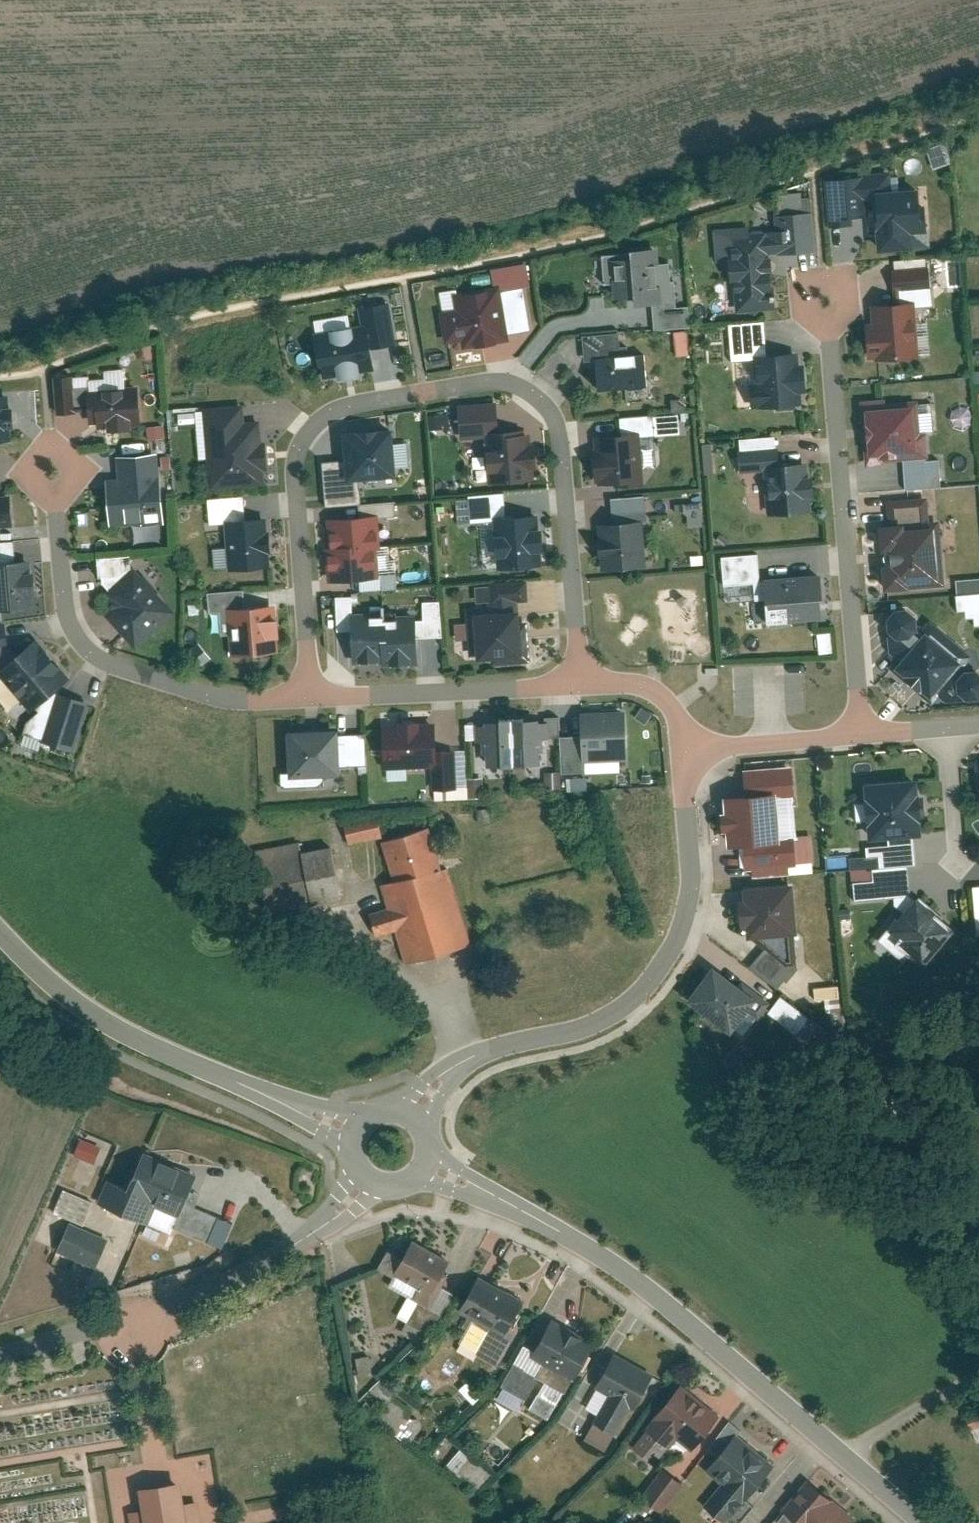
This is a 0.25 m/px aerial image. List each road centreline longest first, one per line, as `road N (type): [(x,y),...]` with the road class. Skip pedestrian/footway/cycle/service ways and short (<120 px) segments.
road 1 (residential): [(313,695),(297,462),(307,432),(336,407),(505,380),(540,396),(560,426),(583,680)]
road 2 (unclassified): [(925,1522),(648,1291),(584,1247),(425,1164)]
road 3 (residential): [(816,166),(864,737)]
road 4 (residential): [(408,1118),(458,1066),(573,1032),(641,995),(682,935),(696,865),(688,749)]
road 5 (residential): [(313,695),(219,694),(97,653),(68,613),(47,367)]
road 6 (unclassified): [(355,1132),(95,1017),(0,930)]
road 7 (residential): [(368,1184),(237,1275),(135,1323),(0,1358)]
road 8 (residential): [(583,680),(313,695)]
road 9 (residential): [(688,749),(864,737)]
road 10 (residential): [(688,749),(668,698),(629,680),(583,680)]
road 11 (residential): [(947,868),(932,732)]

